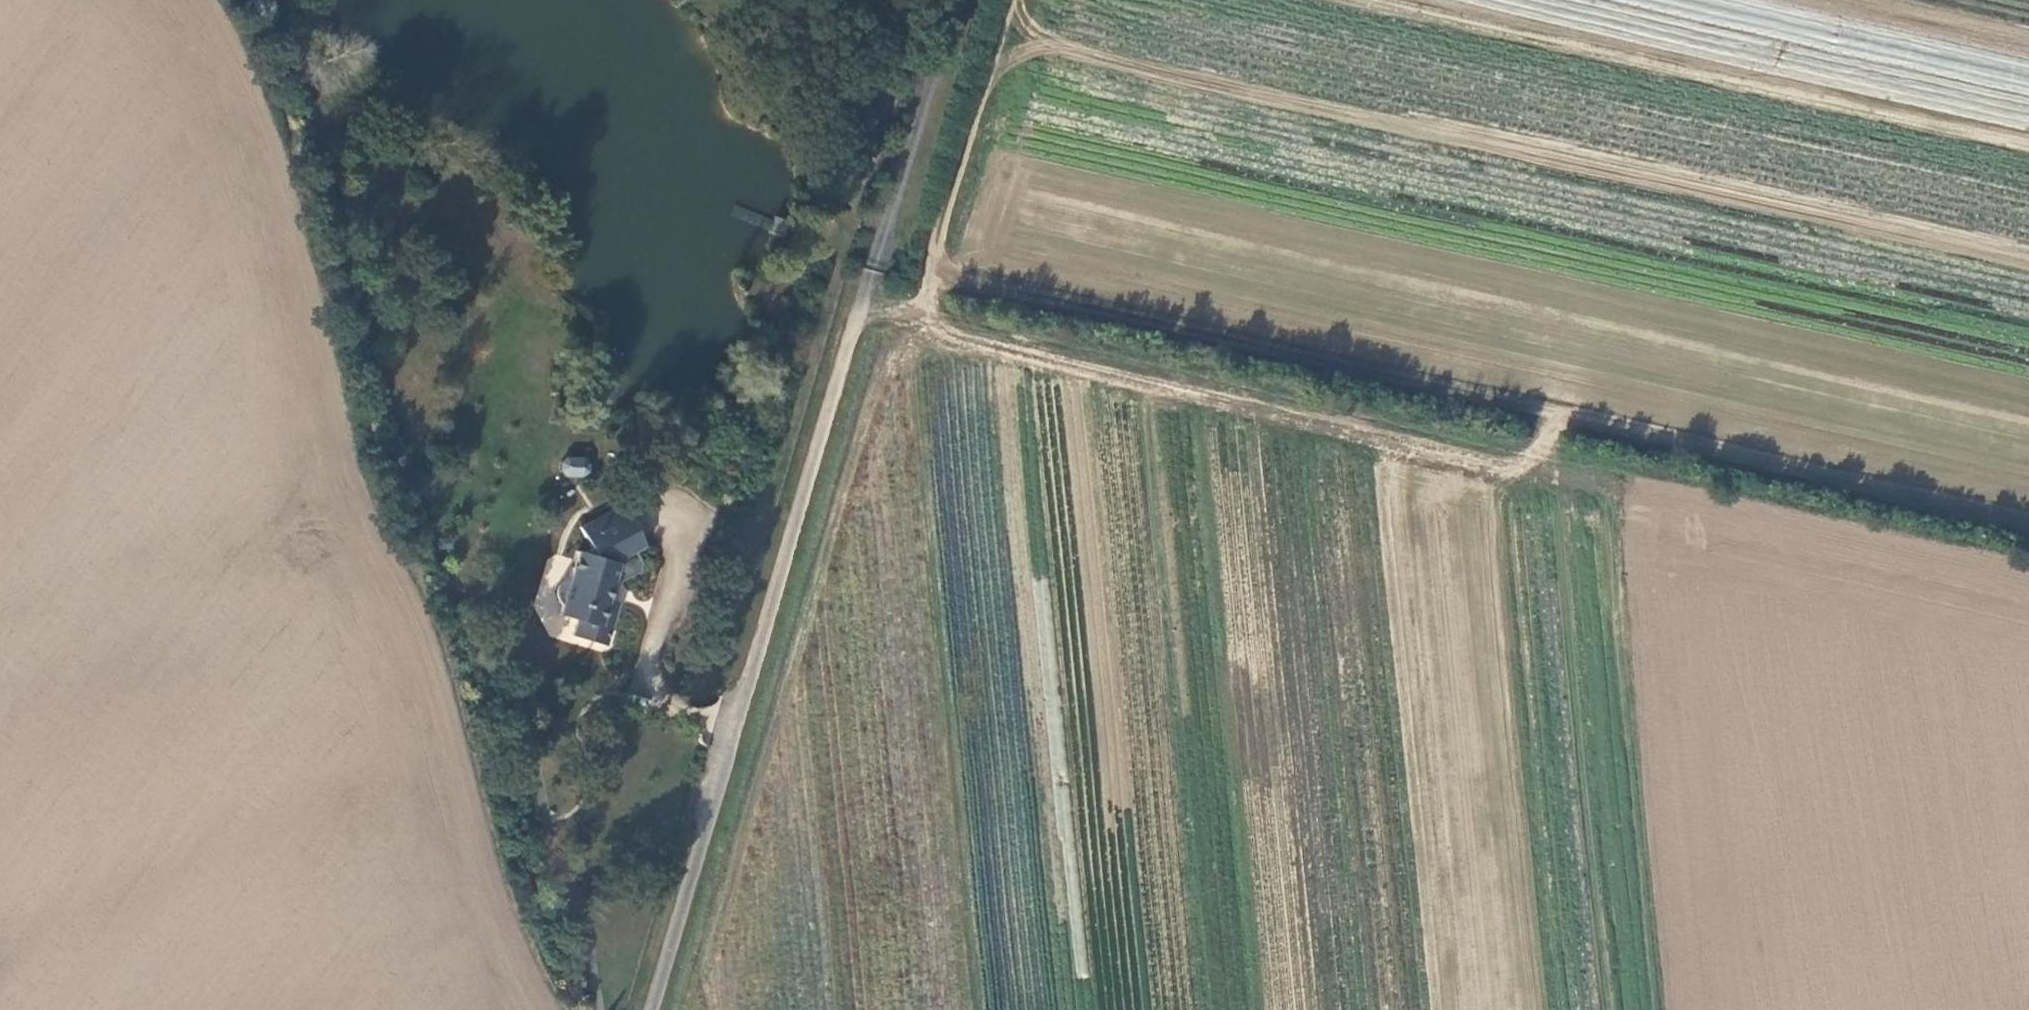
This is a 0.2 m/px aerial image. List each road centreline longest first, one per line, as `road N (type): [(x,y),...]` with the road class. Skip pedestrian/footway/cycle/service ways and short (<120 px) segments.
road 1 (track): [(2028,522),(949,278),(933,253),(1010,0)]
road 2 (unclassified): [(660,1009),(907,130),(961,0)]

